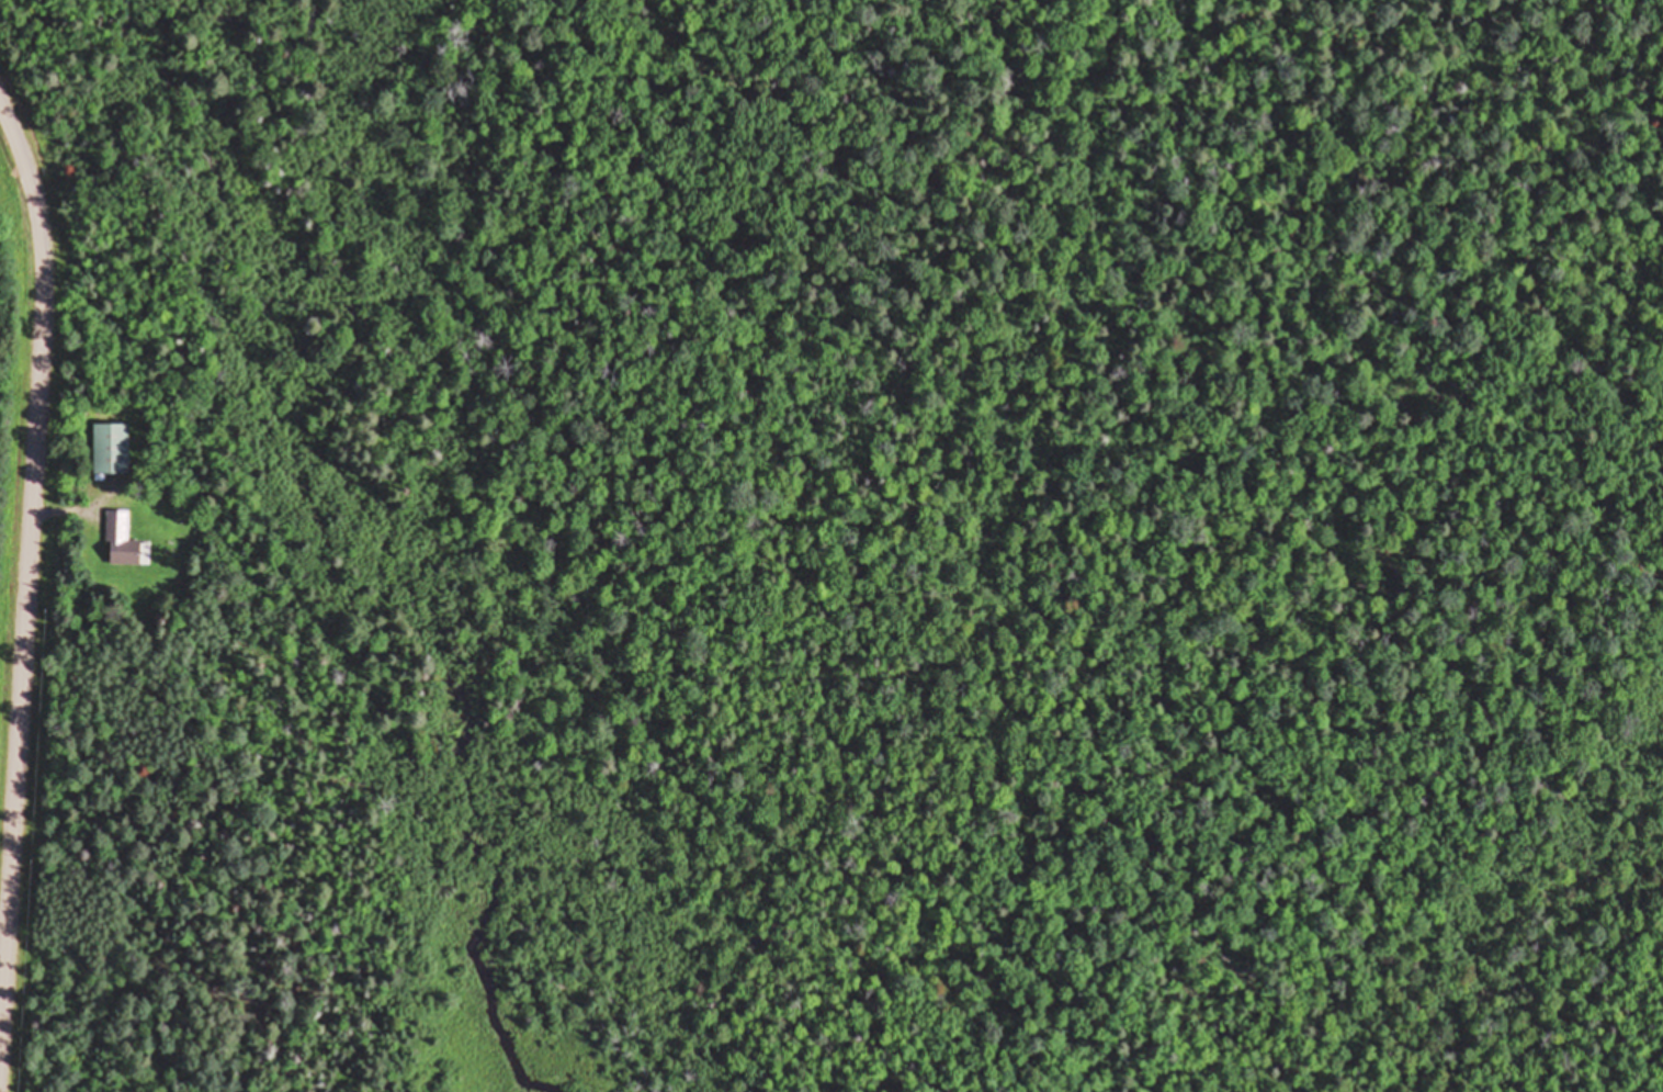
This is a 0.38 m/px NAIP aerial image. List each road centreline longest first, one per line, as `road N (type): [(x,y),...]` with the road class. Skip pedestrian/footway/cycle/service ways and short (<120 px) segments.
road 1 (residential): [(0,1014),(43,252),(34,198),(0,103)]

